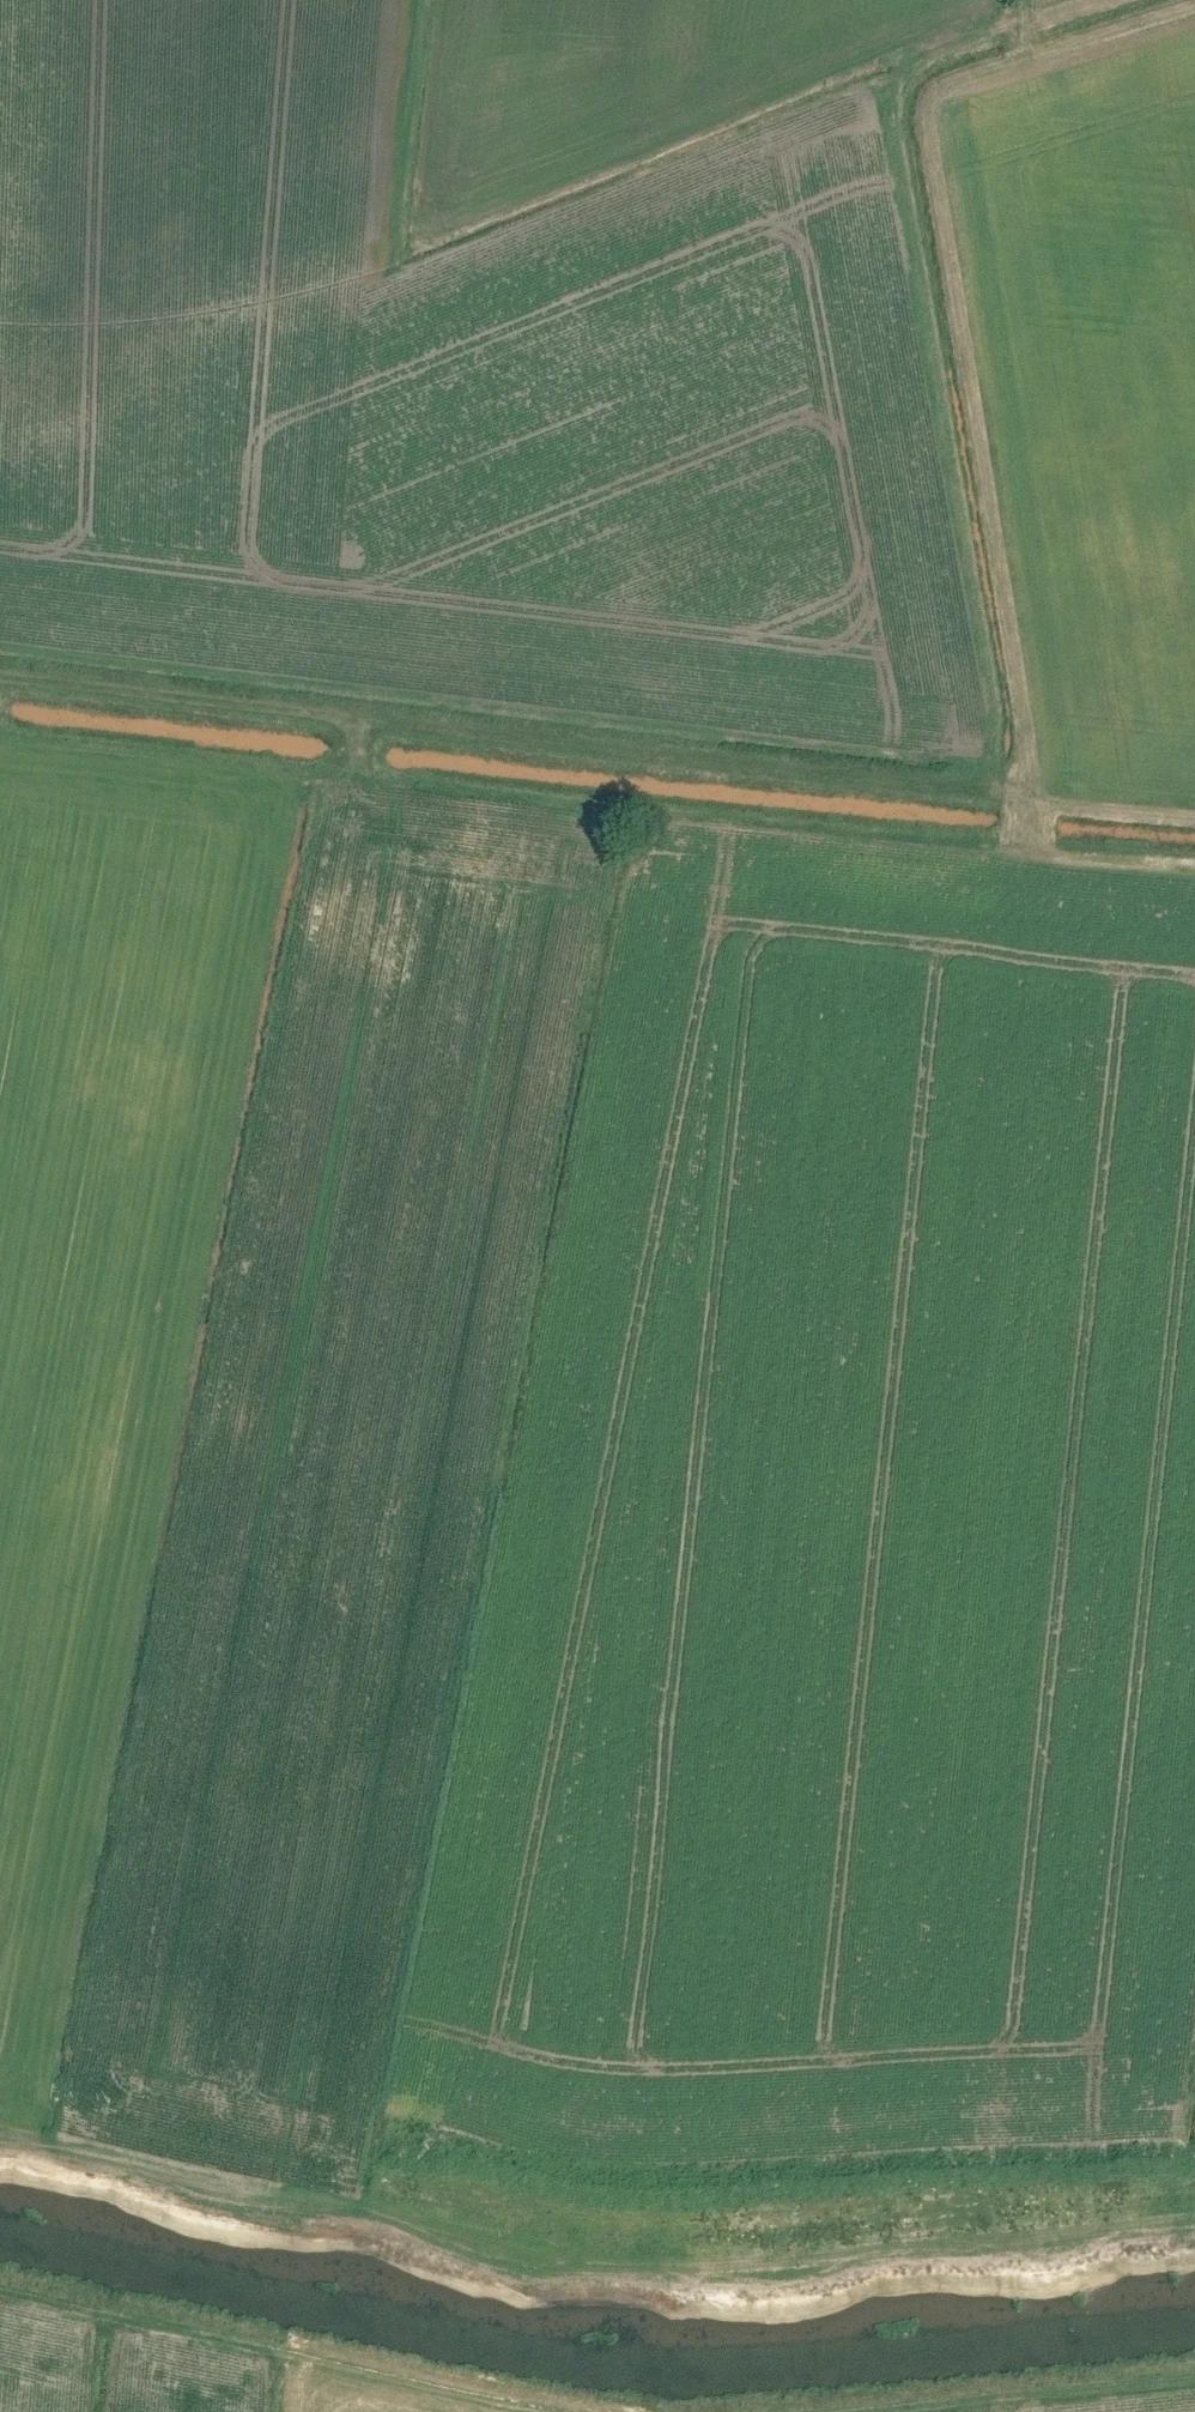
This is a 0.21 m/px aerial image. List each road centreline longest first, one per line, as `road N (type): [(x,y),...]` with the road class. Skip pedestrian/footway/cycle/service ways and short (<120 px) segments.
road 1 (track): [(0,677),(359,723),(1003,789),(1049,858),(1194,871)]

